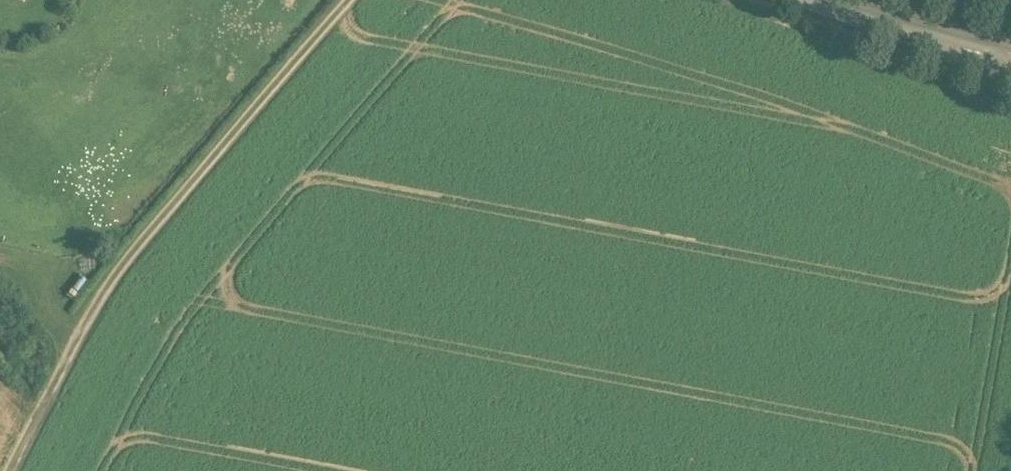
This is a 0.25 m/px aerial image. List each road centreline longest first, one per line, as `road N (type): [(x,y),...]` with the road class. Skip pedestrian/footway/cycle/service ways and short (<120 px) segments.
road 1 (track): [(12,470),(105,296),(350,0)]
road 2 (tertiary): [(808,0),(1010,65)]

